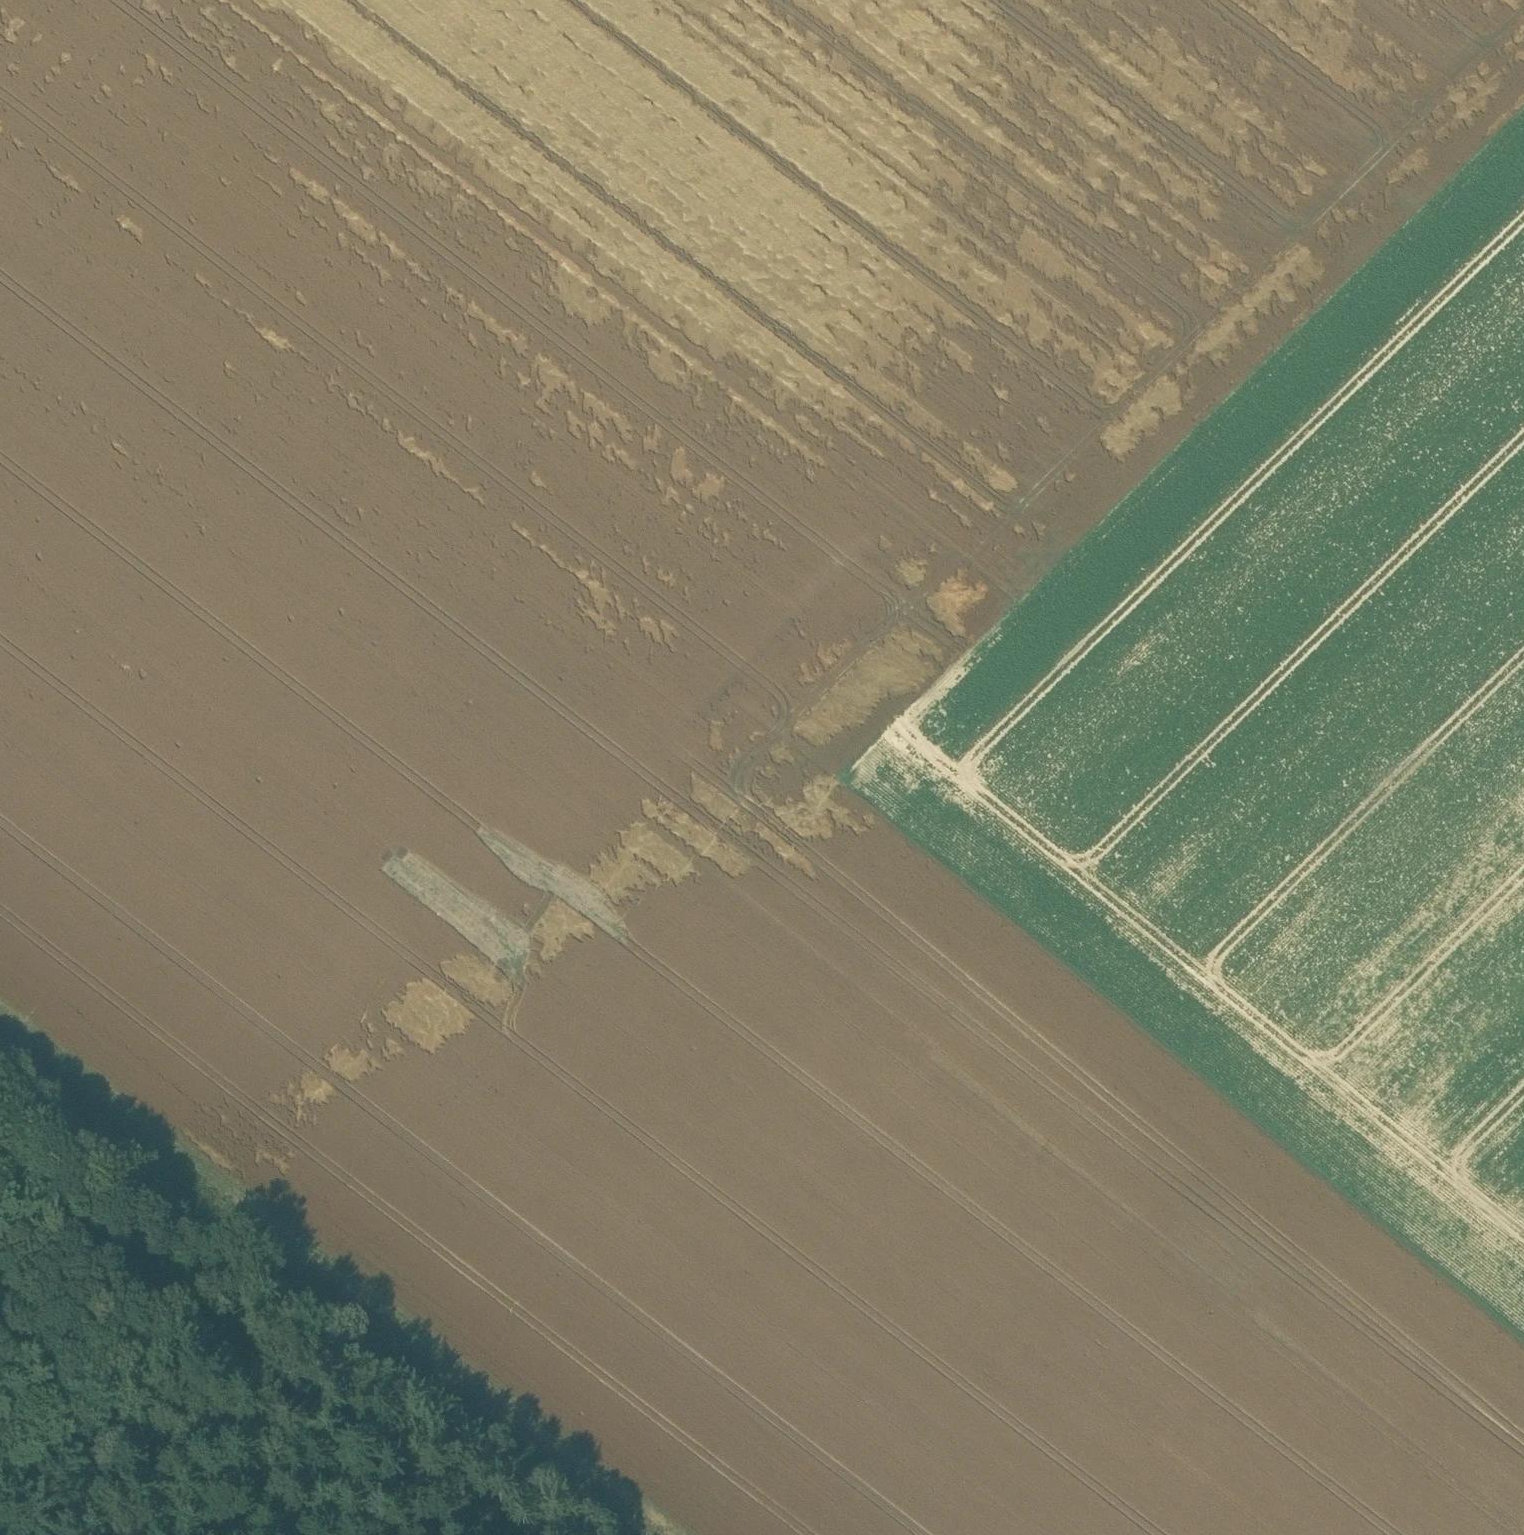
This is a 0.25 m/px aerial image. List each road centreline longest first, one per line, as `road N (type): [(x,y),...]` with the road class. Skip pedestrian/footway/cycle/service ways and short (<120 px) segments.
road 1 (track): [(0,1447),(277,1230)]

